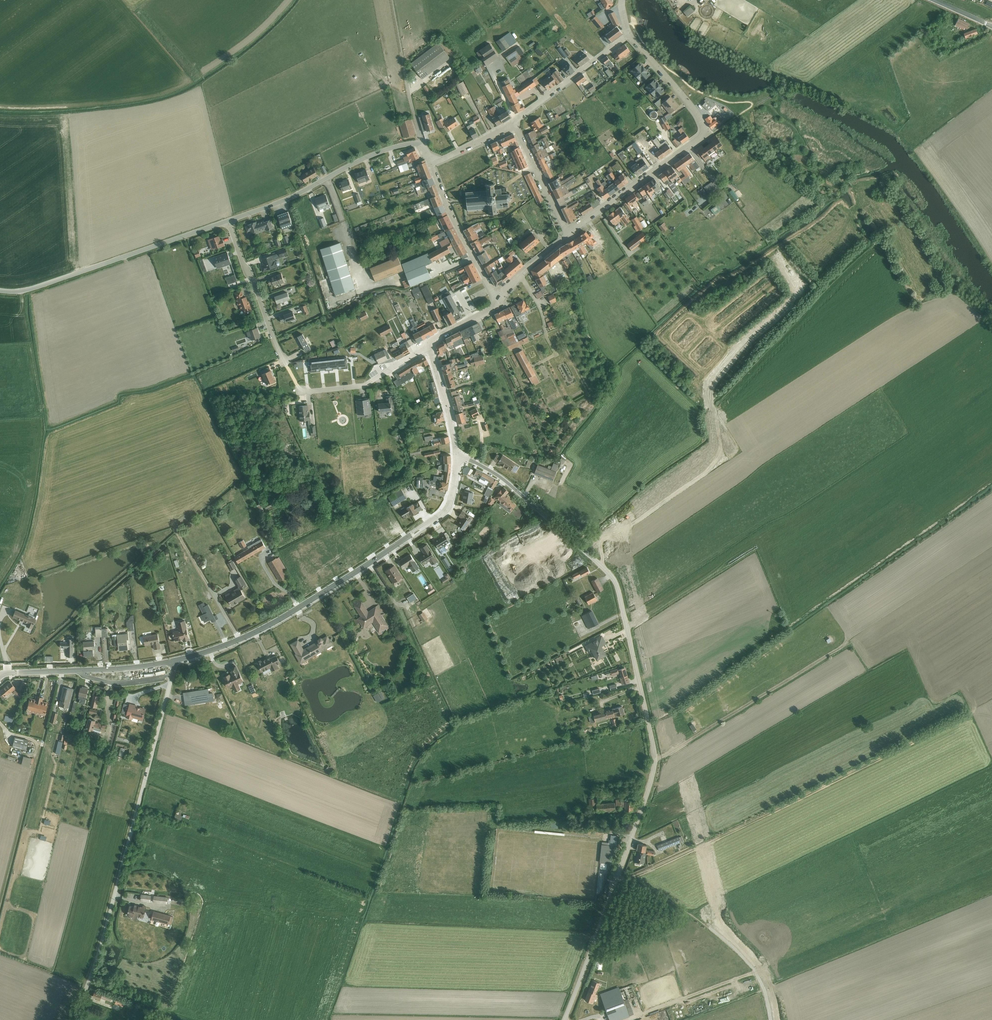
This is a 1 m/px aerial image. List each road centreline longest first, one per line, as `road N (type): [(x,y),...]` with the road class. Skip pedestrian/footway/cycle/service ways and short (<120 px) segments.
road 1 (residential): [(456,456),(508,482),(615,579),(652,739),(647,795),(564,1019)]
road 2 (residential): [(176,660),(74,1019)]
road 3 (residential): [(456,456),(442,512),(258,631),(176,660)]
road 4 (residential): [(567,234),(704,131),(629,34)]
road 5 (unclassified): [(227,220),(25,290),(0,290)]
road 6 (residential): [(432,163),(421,144),(393,147),(227,220)]
road 7 (residential): [(0,673),(176,660)]
road 8 (residential): [(284,361),(227,220)]
road 9 (residential): [(432,163),(499,299)]
road 10 (residential): [(629,34),(515,122)]
road 11 (residential): [(429,346),(365,385),(303,392)]
road 12 (residential): [(567,234),(515,122)]

